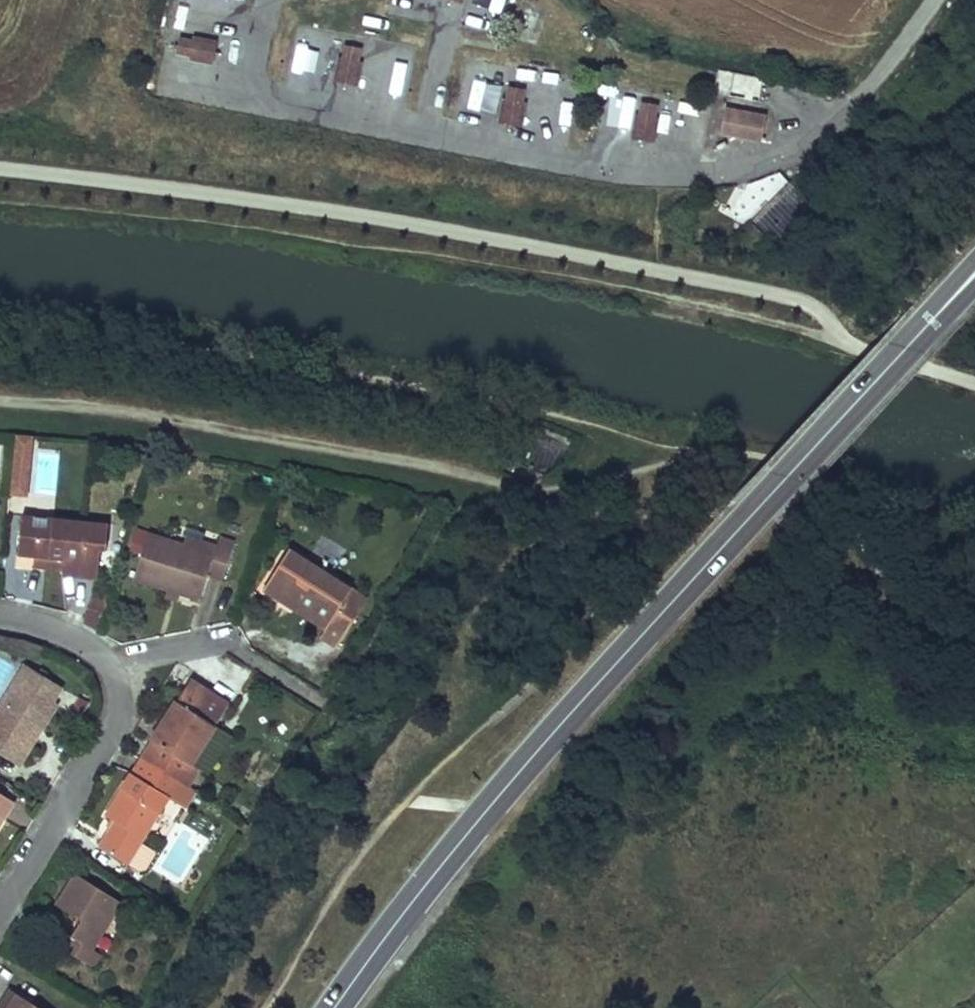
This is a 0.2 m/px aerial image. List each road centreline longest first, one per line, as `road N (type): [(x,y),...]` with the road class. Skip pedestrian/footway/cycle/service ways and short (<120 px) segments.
road 1 (tertiary): [(337,1007),(516,775),(974,273)]
road 2 (track): [(658,467),(553,486),(473,477),(143,404),(0,396)]
road 3 (residential): [(115,667),(119,722),(0,916)]
road 4 (track): [(974,636),(919,608),(871,569),(849,493)]
road 5 (track): [(686,449),(772,458),(830,476),(849,493)]
road 6 (residential): [(0,616),(96,646),(115,667)]
road 7 (residential): [(115,667),(183,645),(236,644)]

